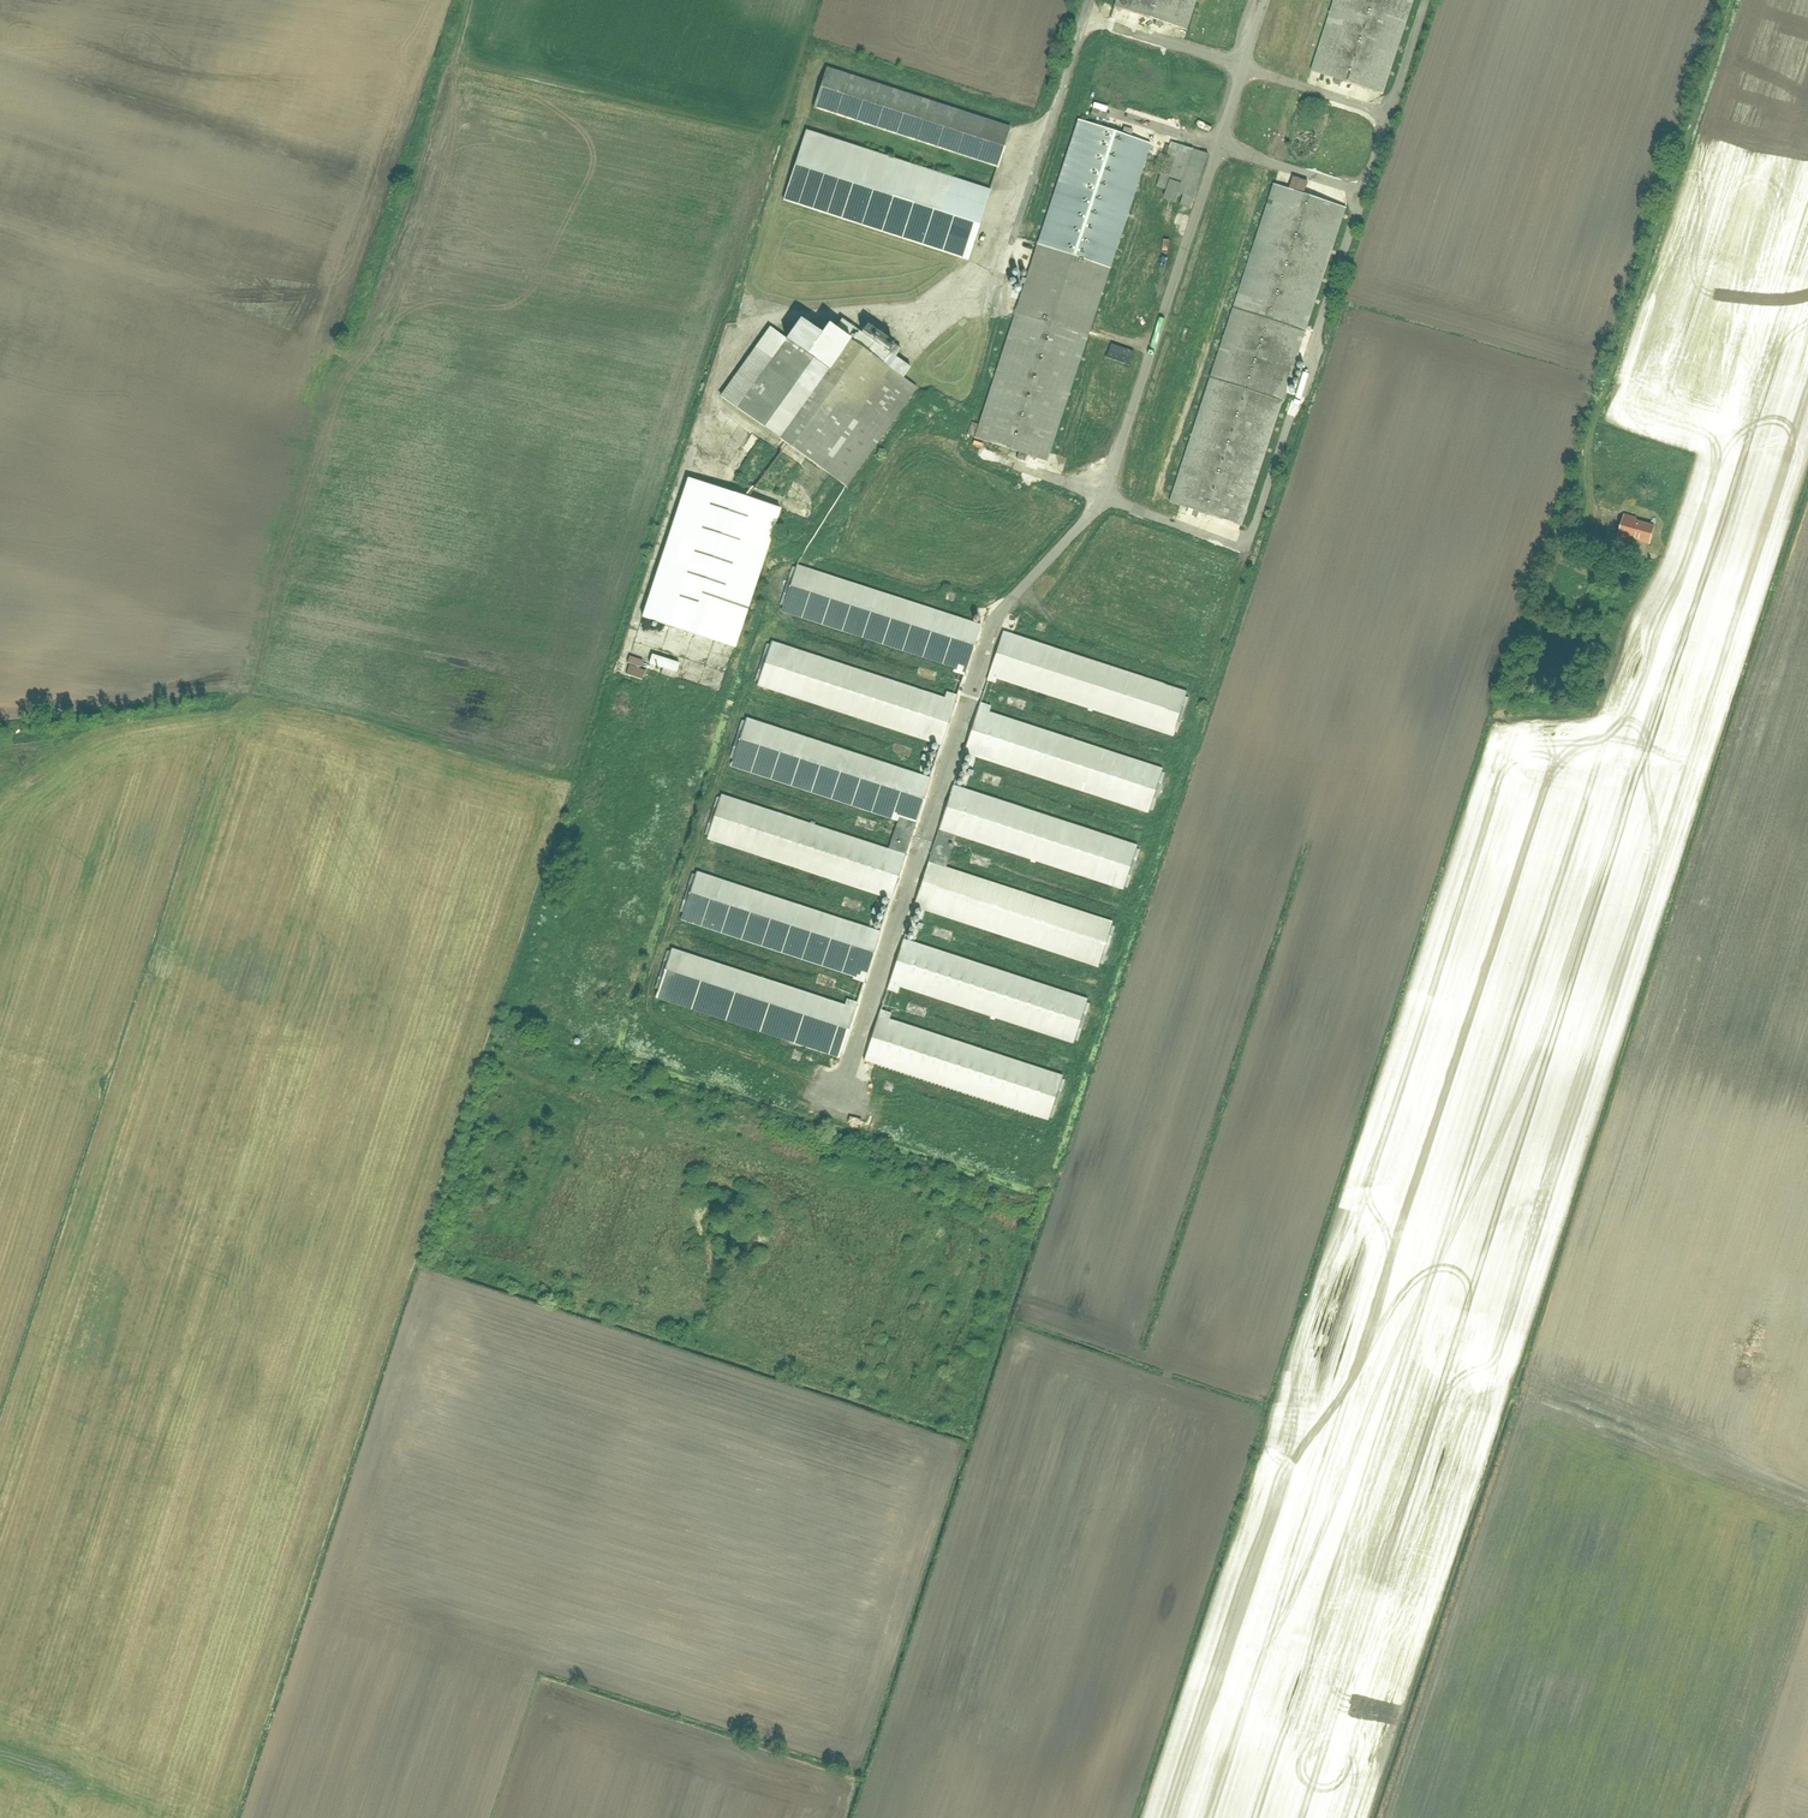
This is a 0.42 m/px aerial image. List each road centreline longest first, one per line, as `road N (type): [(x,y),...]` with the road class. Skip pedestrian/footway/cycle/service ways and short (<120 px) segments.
road 1 (track): [(1734,0),(1574,506)]

